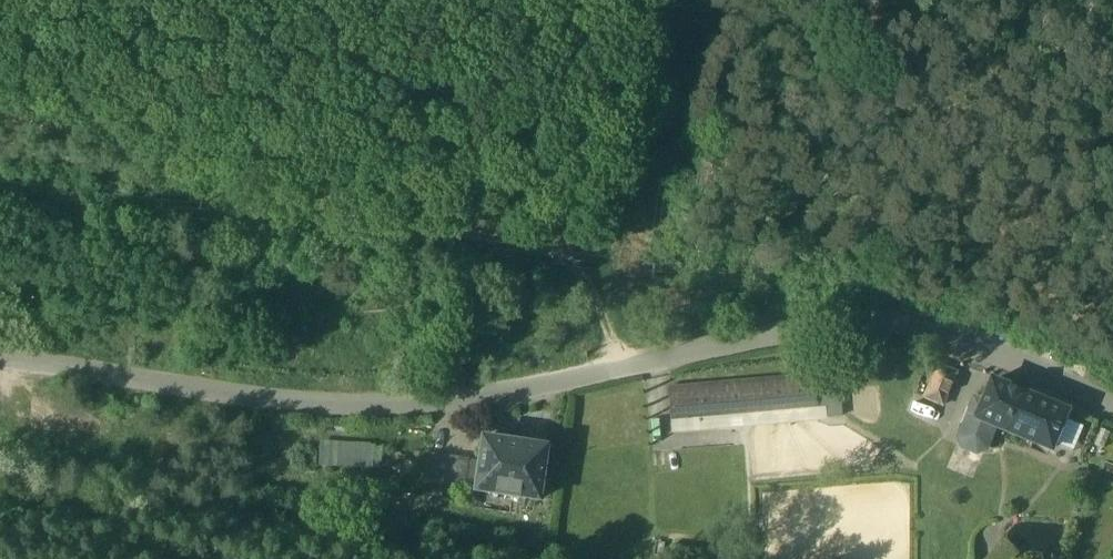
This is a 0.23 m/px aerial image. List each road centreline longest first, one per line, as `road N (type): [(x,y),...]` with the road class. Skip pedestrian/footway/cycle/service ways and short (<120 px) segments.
road 1 (residential): [(0,362),(253,402),(407,404),(872,325),(1008,354),(1112,403)]
road 2 (track): [(617,238),(603,309),(611,374)]

